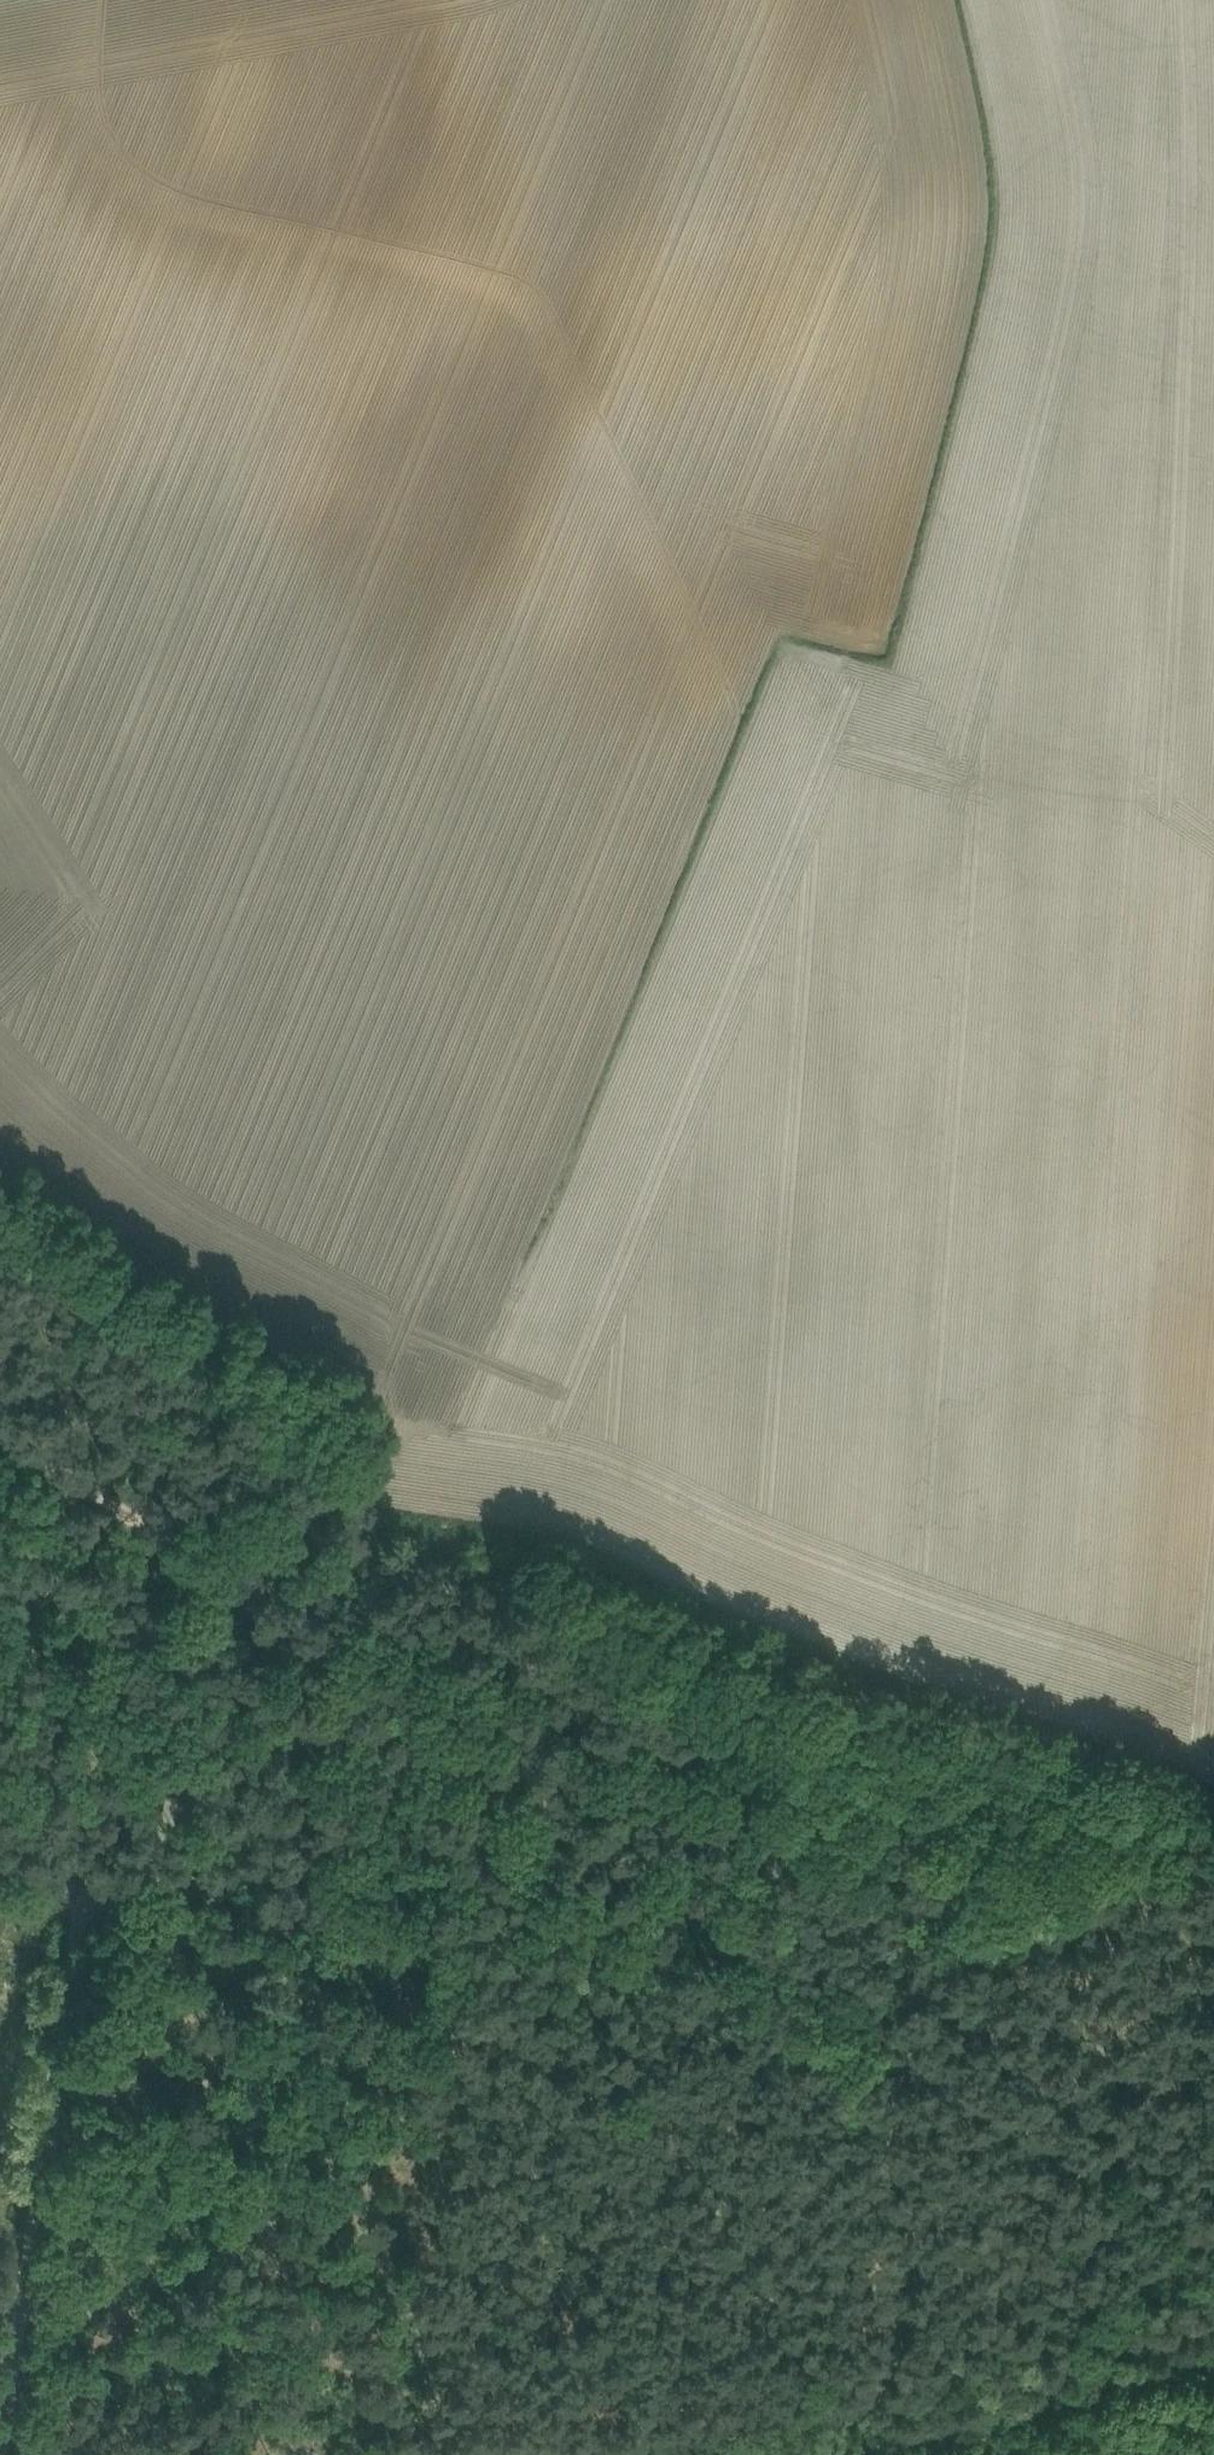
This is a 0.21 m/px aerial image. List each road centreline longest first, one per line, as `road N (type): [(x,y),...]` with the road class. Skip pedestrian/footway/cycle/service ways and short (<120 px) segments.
road 1 (track): [(1213,2240),(693,1911),(256,1620)]
road 2 (track): [(256,1620),(0,1405)]

